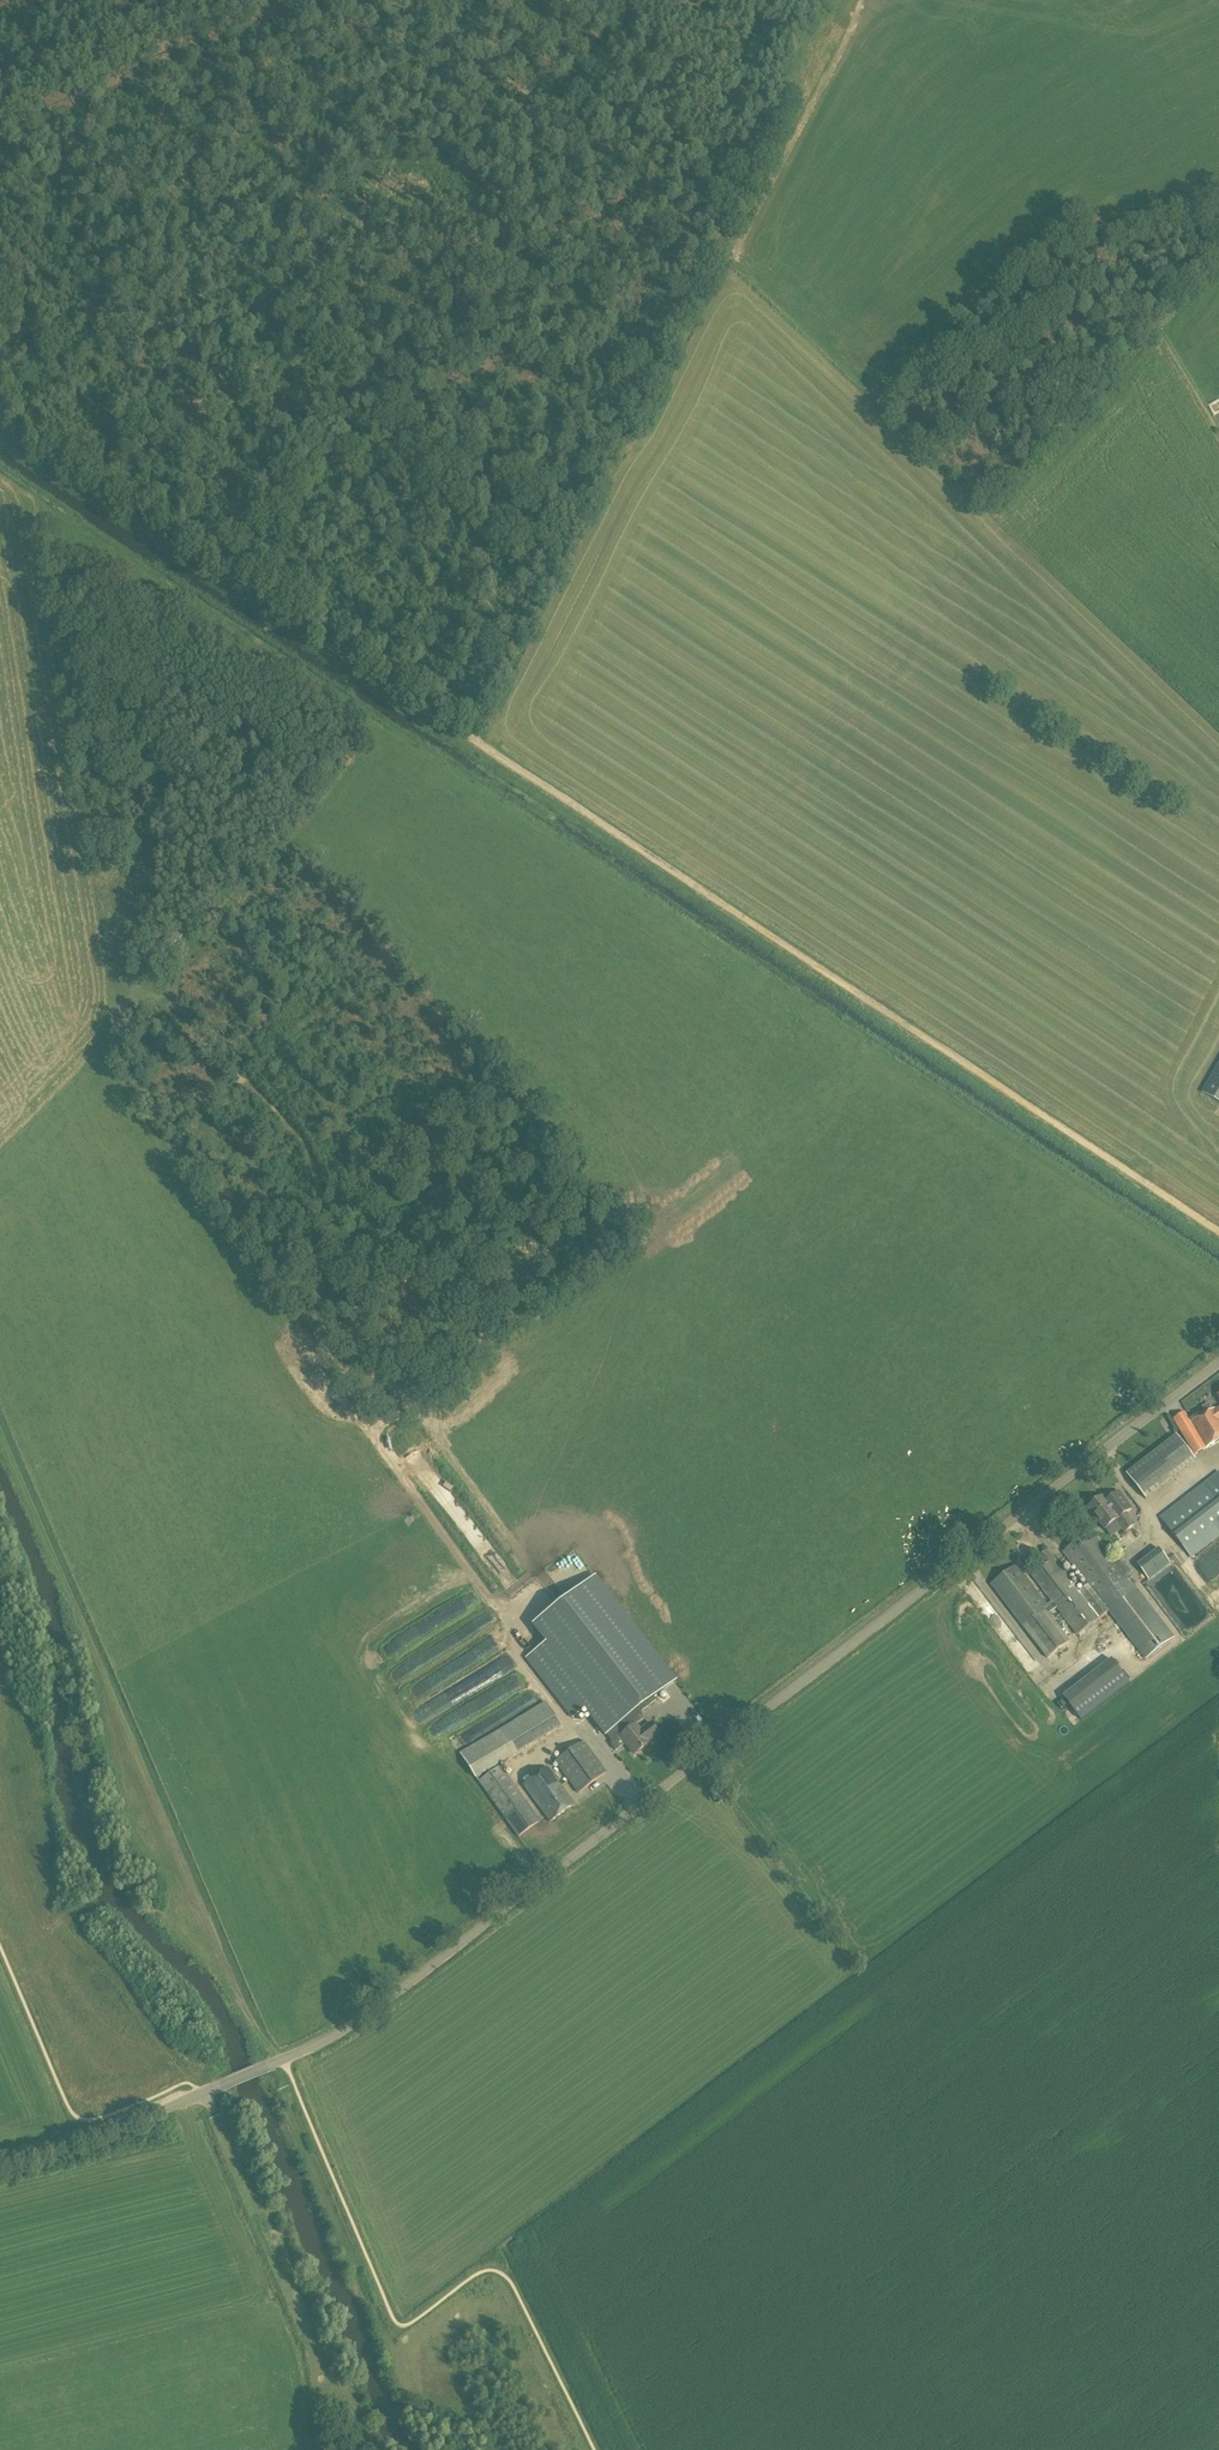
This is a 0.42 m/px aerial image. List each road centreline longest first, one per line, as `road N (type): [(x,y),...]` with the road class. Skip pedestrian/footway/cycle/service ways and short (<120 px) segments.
road 1 (track): [(0,387),(18,437),(42,459),(1218,1232)]
road 2 (unclassified): [(0,2164),(111,2129),(339,2033),(1218,1365)]
road 3 (track): [(470,739),(832,0)]
road 4 (track): [(186,1872),(0,1434)]
road 5 (track): [(0,124),(242,0)]
road 6 (track): [(95,1908),(97,1949),(125,1988),(208,2064),(213,2073),(198,2095)]
road 7 (track): [(283,2059),(254,2029),(186,1872)]
road 8 (track): [(186,1872),(49,1927)]

